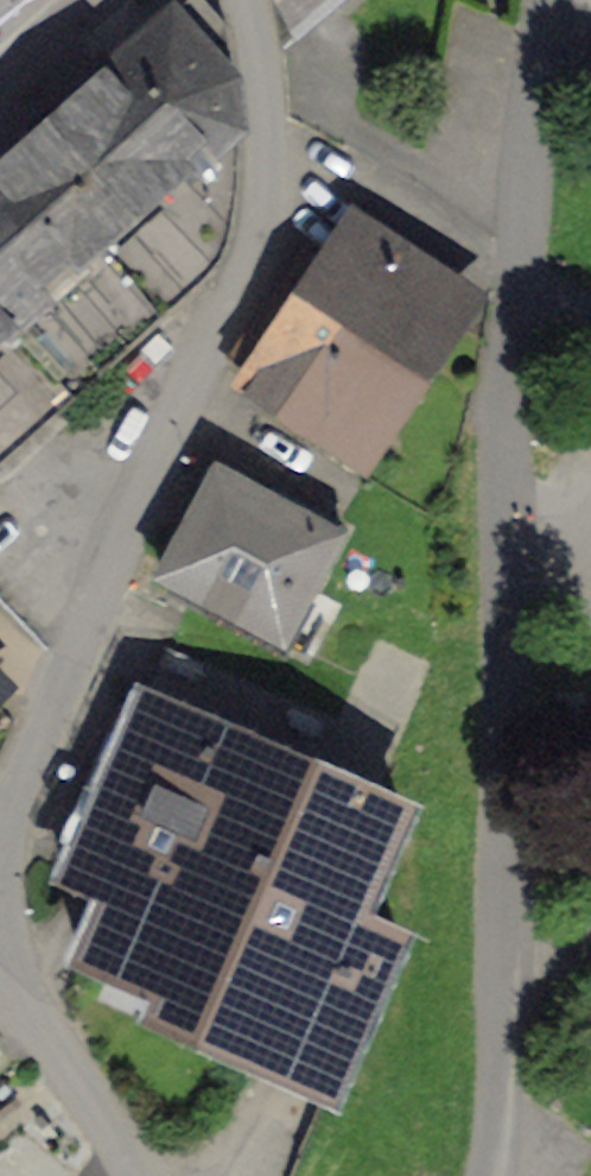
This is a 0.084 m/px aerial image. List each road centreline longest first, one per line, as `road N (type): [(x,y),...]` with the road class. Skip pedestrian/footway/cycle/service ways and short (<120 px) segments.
road 1 (residential): [(545,0),(499,361),(511,607),(494,1175)]
road 2 (residential): [(241,0),(256,31),(265,164),(253,287),(0,877)]
road 3 (residential): [(0,1002),(104,1125),(135,1175)]

